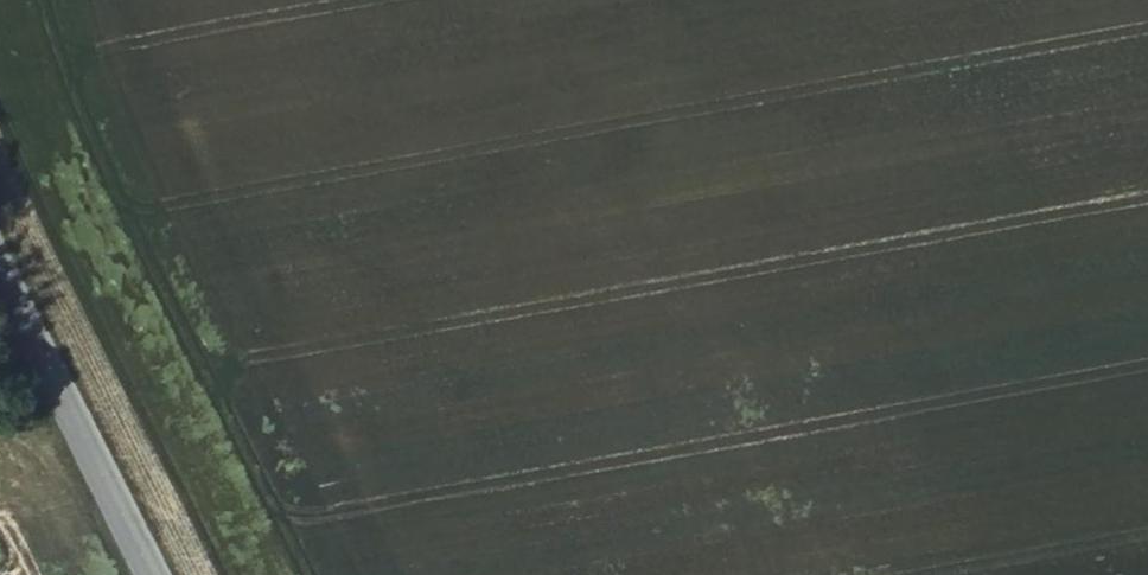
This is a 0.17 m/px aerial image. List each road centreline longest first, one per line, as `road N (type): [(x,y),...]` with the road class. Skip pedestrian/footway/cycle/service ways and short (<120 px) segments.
road 1 (tertiary): [(0,281),(149,574)]

